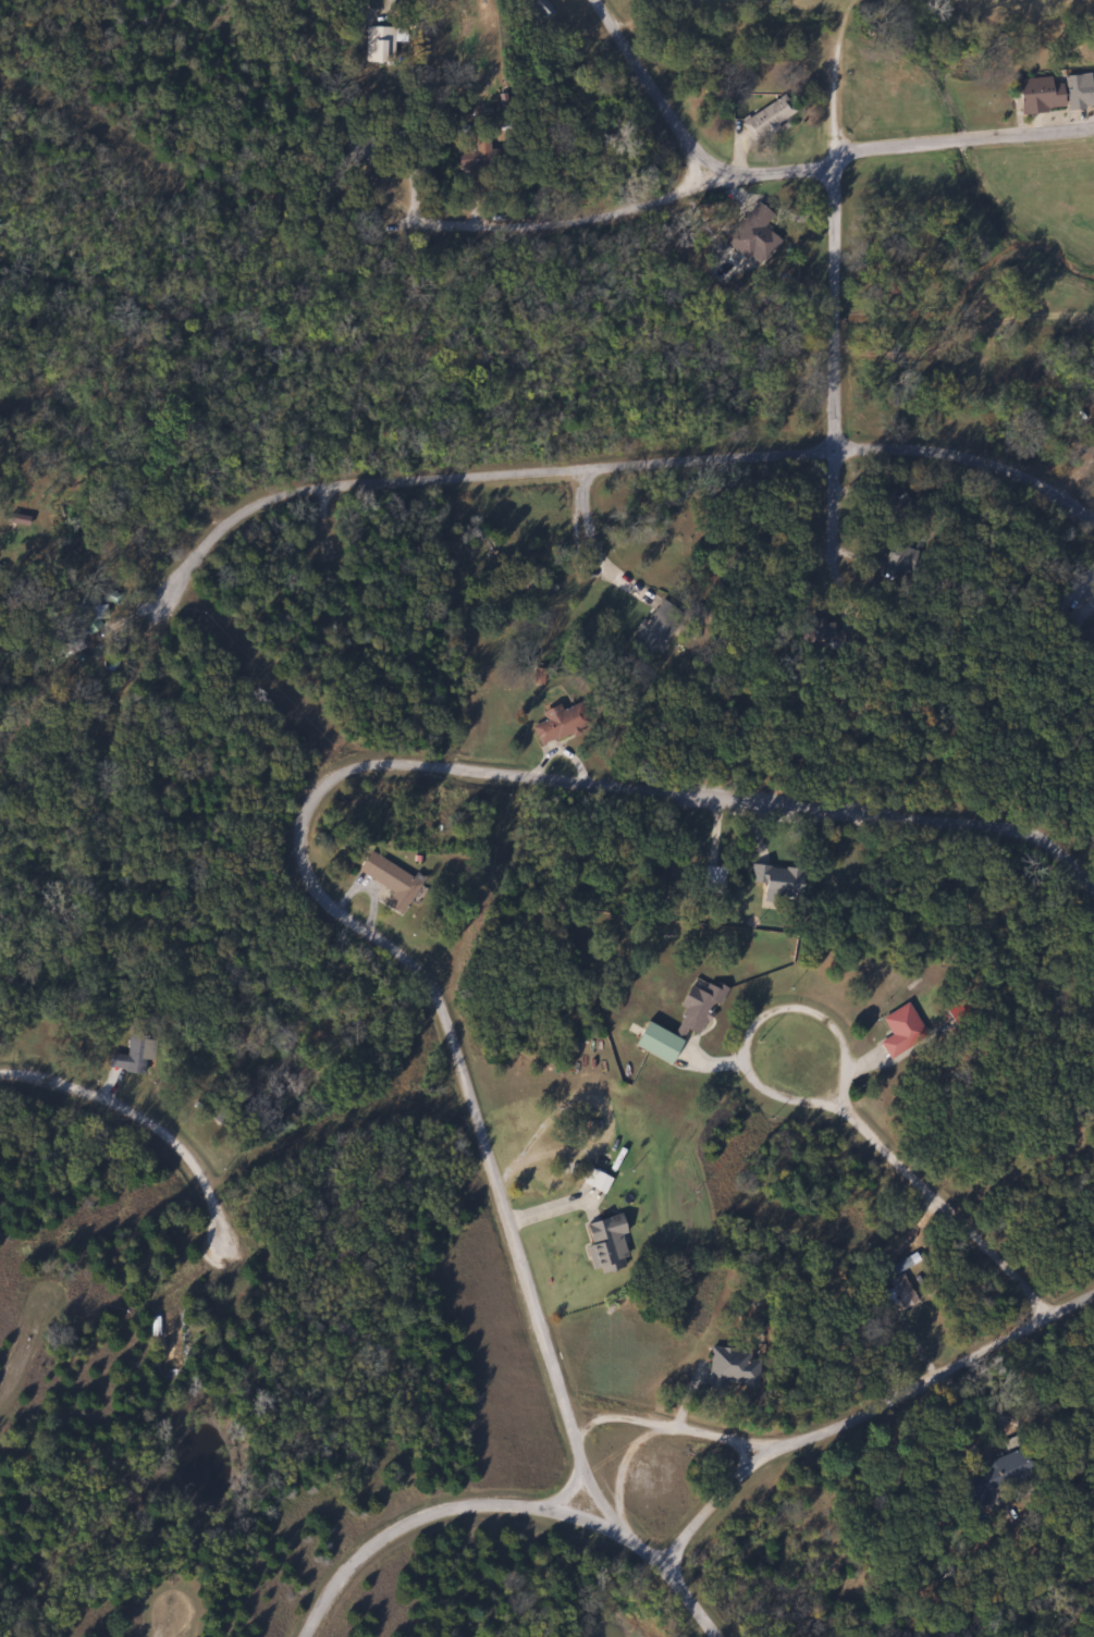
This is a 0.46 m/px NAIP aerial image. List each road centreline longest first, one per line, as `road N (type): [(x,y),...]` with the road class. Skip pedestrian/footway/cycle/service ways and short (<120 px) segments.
road 1 (residential): [(1093,878),(1072,853),(1023,829),(463,766),(355,766),(337,776),(306,829),(316,885),(324,902),(413,971),(446,1019),(573,1408)]
road 2 (residential): [(170,594),(241,514),(276,499),(519,475),(938,451),(996,464),(1093,515)]
road 3 (residential): [(573,1408),(654,1419),(761,1452),(845,1429),(1093,1297)]
road 4 (residential): [(728,1636),(674,1565),(641,1540),(590,1515),(492,1500),(411,1518),(351,1565),(308,1636)]
road 5 (residential): [(834,578),(837,175)]
road 6 (residential): [(0,1070),(63,1081),(109,1101),(171,1137),(201,1176),(213,1202),(214,1247),(171,1297)]
road 7 (residential): [(849,1048),(851,1103),(826,1105),(771,1097),(750,1049),(761,1019),(791,1005),(832,1018),(849,1048)]
road 8 (residential): [(1052,1319),(851,1103)]
road 9 (residential): [(420,218),(581,218),(705,184)]
road 10 (residential): [(837,175),(837,159),(866,147),(1093,128)]
road 11 (residential): [(705,184),(668,106),(601,0)]
road 12 (residential): [(0,73),(98,114),(165,163)]
road 13 (residential): [(988,461),(974,628)]
road 14 (residential): [(585,469),(585,528),(595,553),(651,602)]
road 15 (residential): [(674,1565),(761,1452)]
road 16 (residential): [(837,175),(705,184)]

